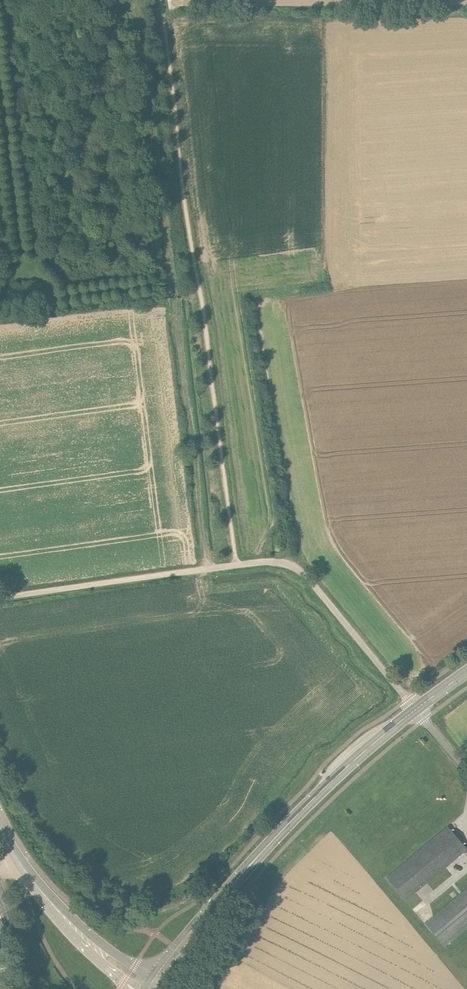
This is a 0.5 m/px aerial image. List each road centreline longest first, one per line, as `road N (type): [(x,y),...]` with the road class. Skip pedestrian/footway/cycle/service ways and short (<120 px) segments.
road 1 (unclassified): [(415,710),(311,582),(283,563),(0,597)]
road 2 (tertiary): [(154,988),(244,871),(415,710)]
road 3 (tertiary): [(153,988),(58,912),(0,826)]

